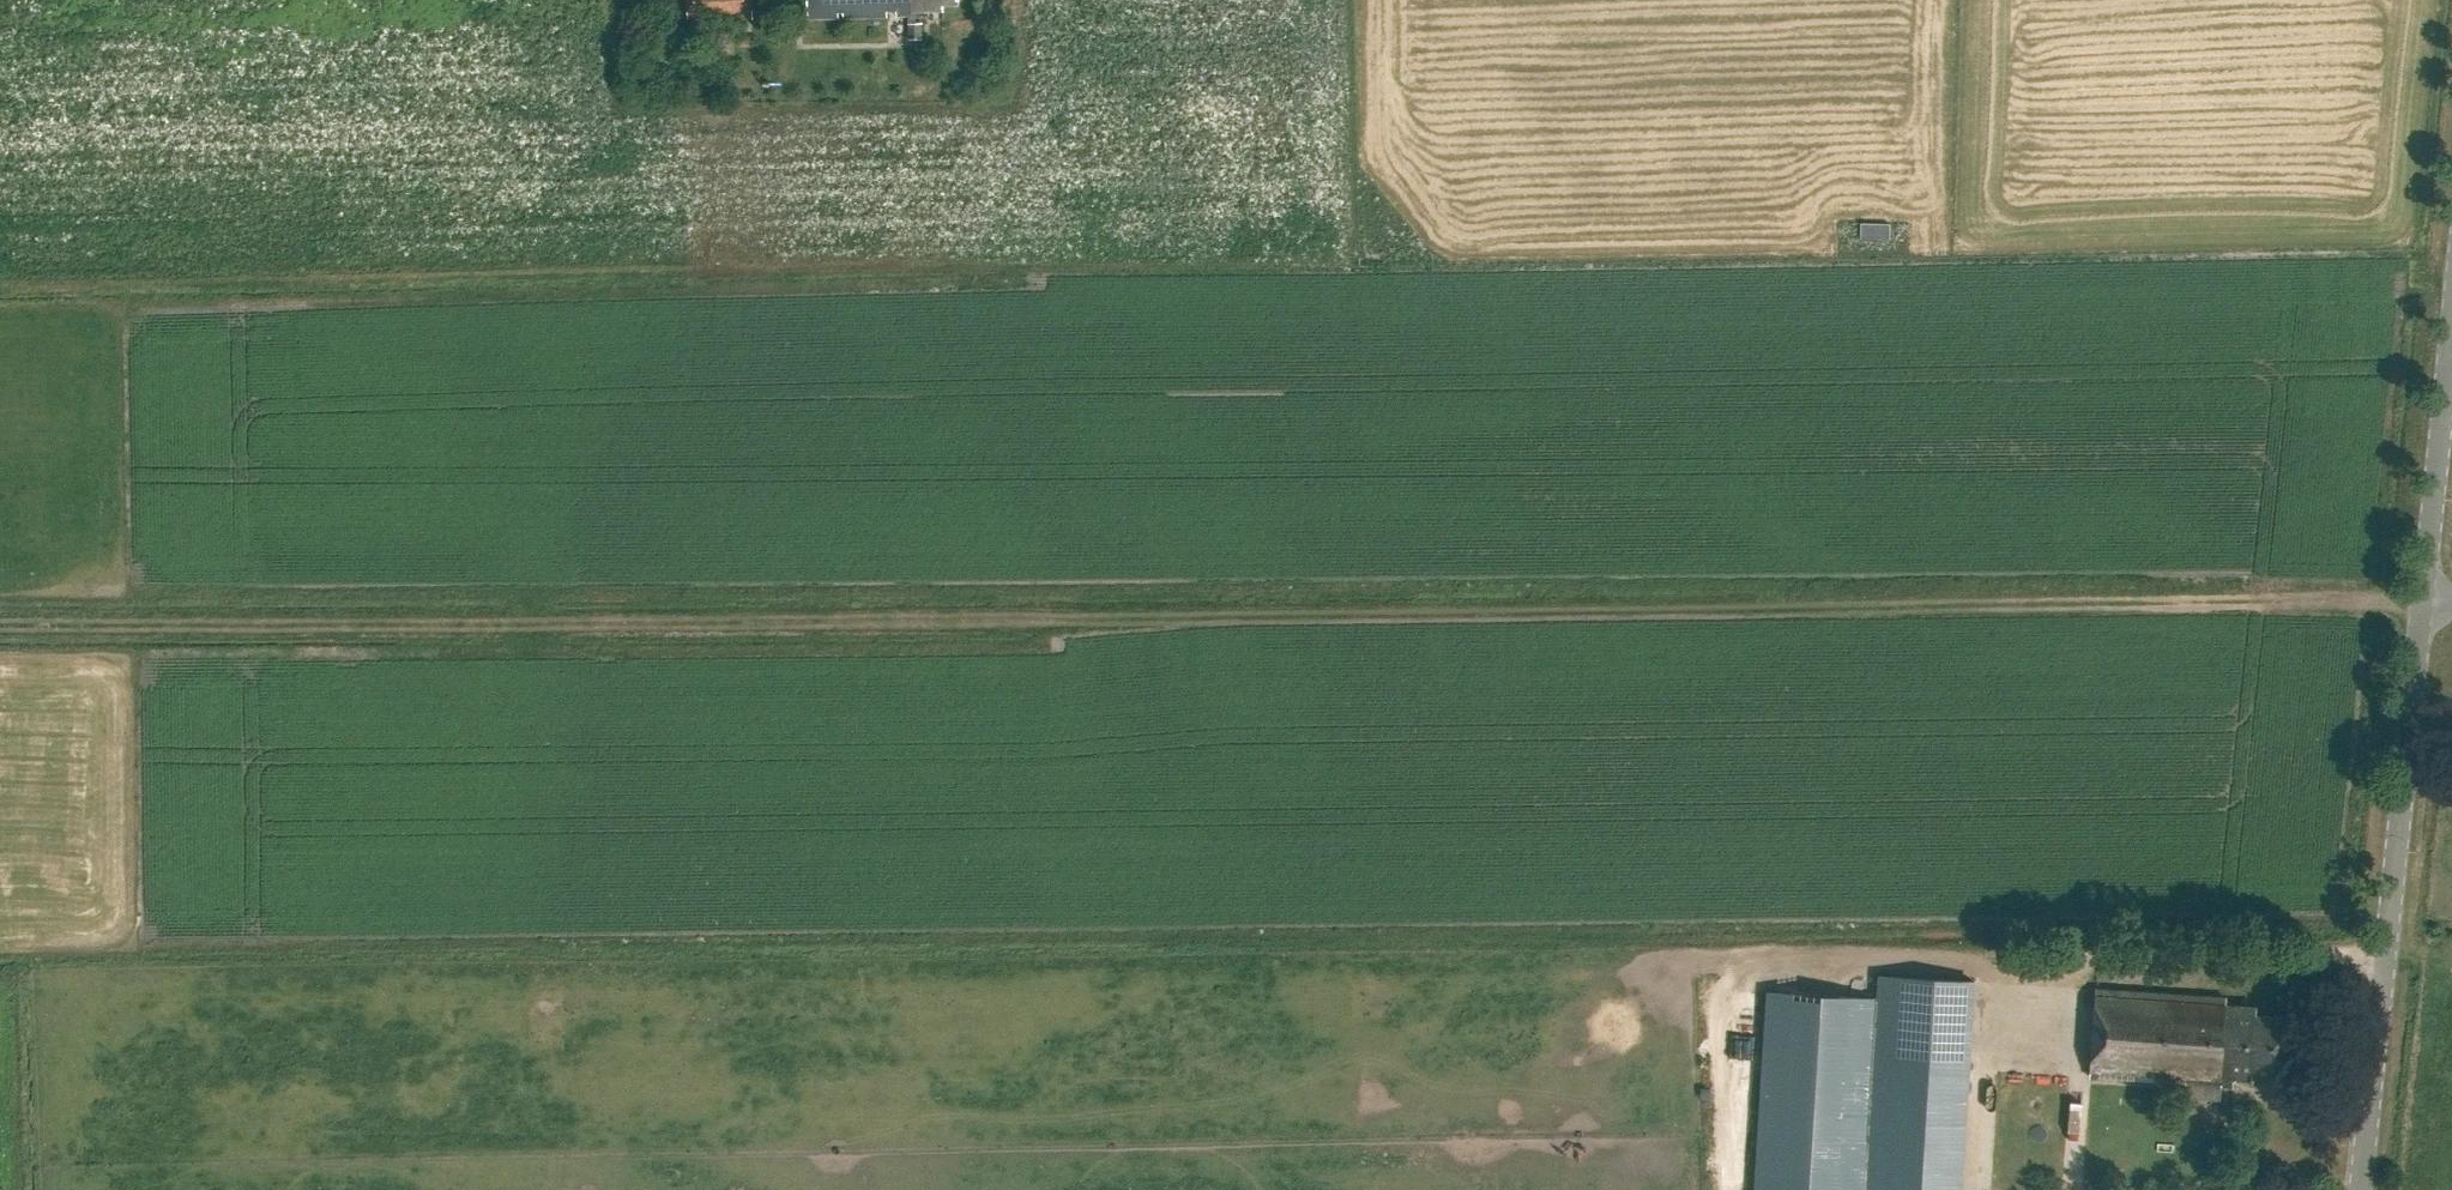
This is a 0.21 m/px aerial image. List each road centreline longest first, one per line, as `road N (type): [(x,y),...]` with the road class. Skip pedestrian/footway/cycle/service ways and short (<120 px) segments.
road 1 (tertiary): [(2359,1189),(2451,324)]

